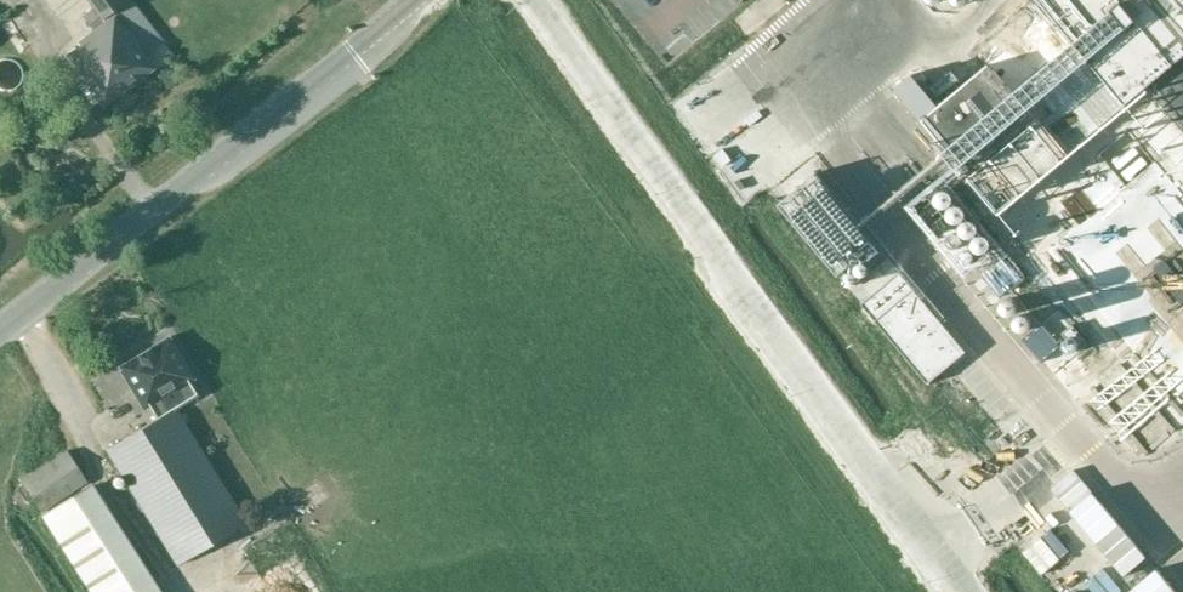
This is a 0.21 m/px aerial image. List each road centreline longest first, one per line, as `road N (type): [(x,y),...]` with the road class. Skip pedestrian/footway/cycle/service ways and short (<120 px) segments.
road 1 (unclassified): [(0,320),(419,0)]

